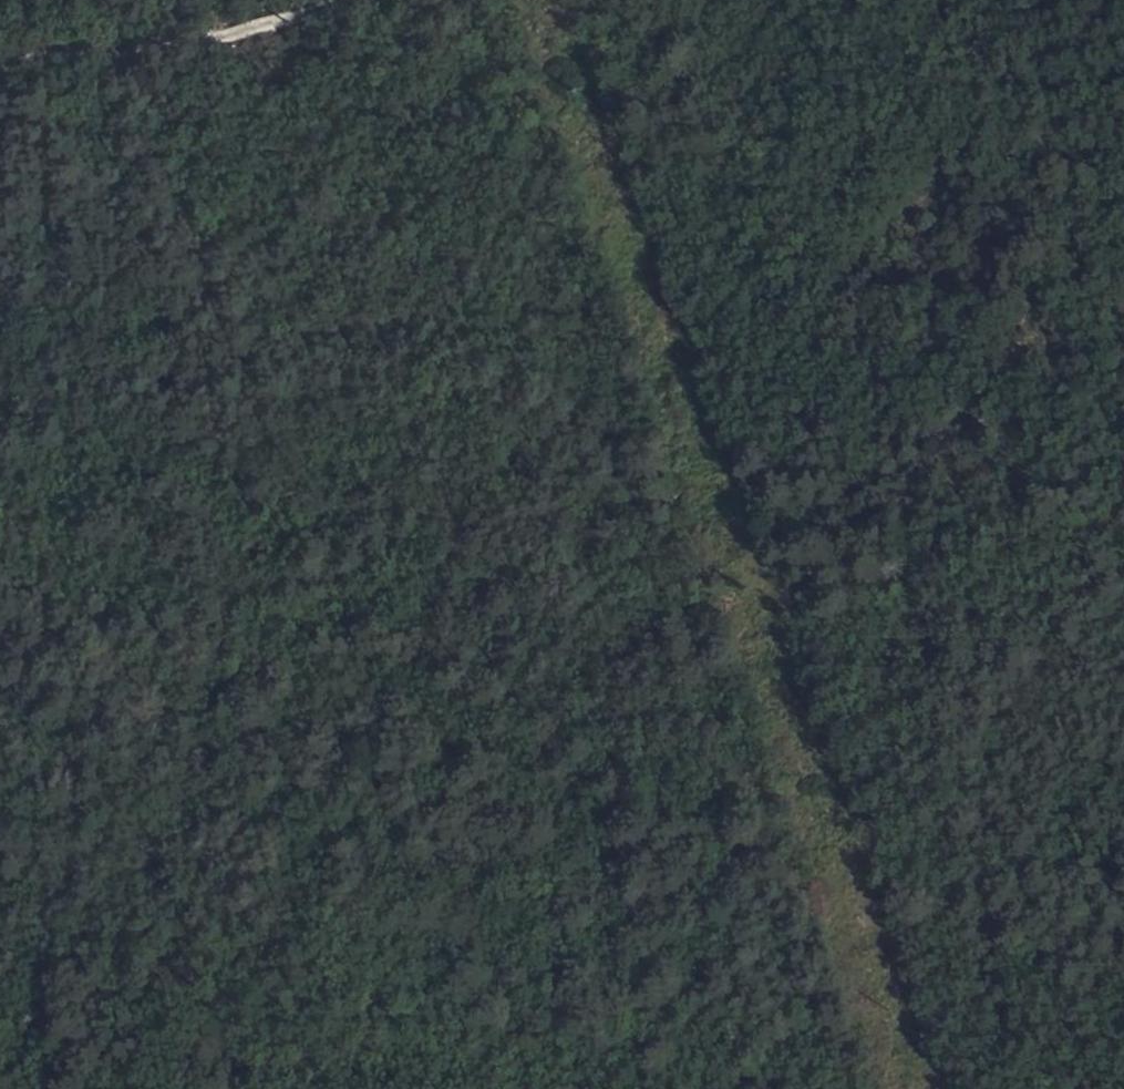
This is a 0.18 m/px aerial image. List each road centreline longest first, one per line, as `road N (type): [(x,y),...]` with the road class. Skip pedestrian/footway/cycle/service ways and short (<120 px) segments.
road 1 (track): [(347,0),(167,51),(0,75)]

